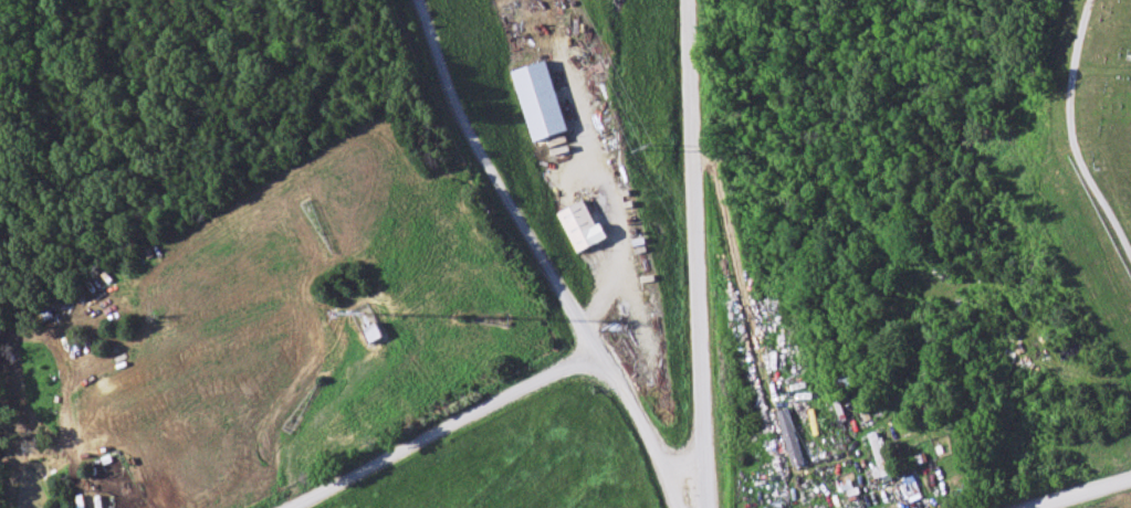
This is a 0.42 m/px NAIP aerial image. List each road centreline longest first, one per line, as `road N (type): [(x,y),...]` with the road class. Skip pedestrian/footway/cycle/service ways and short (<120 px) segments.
road 1 (residential): [(678,507),(641,424),(451,112),(413,0)]
road 2 (tertiary): [(707,507),(684,0)]
road 3 (residential): [(597,352),(289,507)]

